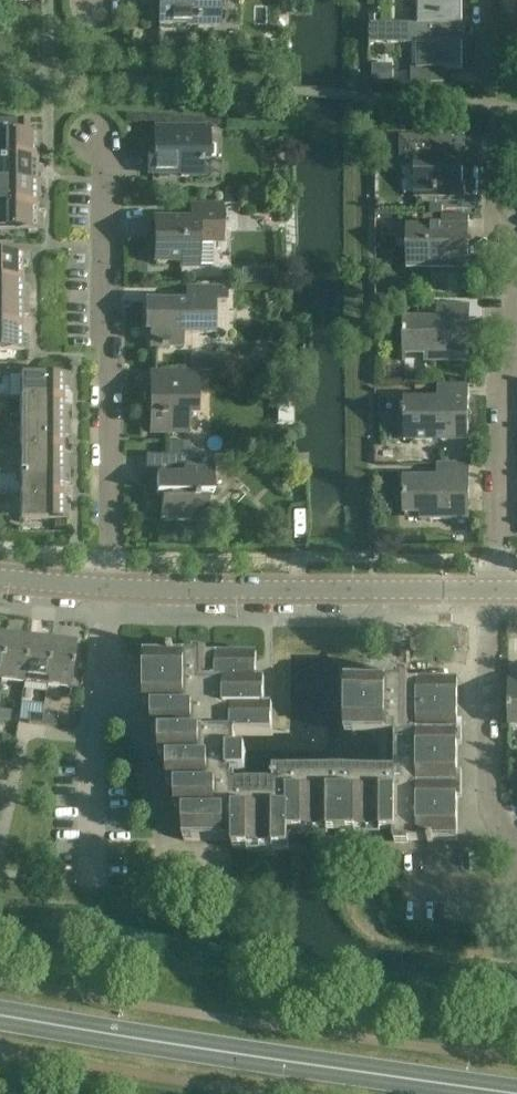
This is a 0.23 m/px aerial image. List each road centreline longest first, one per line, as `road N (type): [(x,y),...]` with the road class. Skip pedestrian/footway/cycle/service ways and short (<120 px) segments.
road 1 (secondary): [(514,1093),(0,1016)]
road 2 (residential): [(107,586),(101,144)]
road 3 (tertiary): [(107,586),(491,588)]
road 4 (residential): [(516,853),(492,813),(491,588)]
road 5 (residential): [(225,853),(171,853),(138,724),(113,678)]
road 6 (residential): [(498,587),(502,393),(516,366)]
road 7 (residential): [(92,868),(94,737),(113,678)]
road 8 (residential): [(516,262),(489,218),(489,144)]

